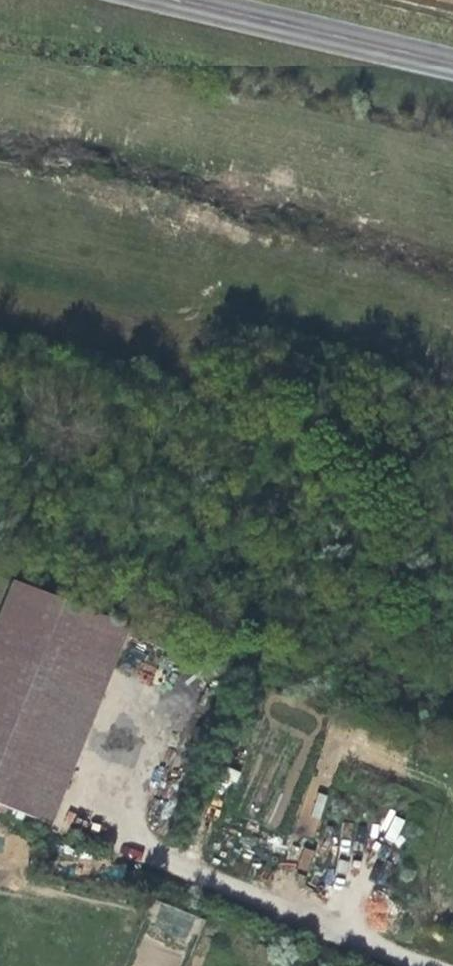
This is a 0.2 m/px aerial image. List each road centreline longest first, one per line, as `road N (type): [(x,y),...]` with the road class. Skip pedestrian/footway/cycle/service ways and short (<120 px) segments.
road 1 (secondary): [(176,0),(452,66)]

